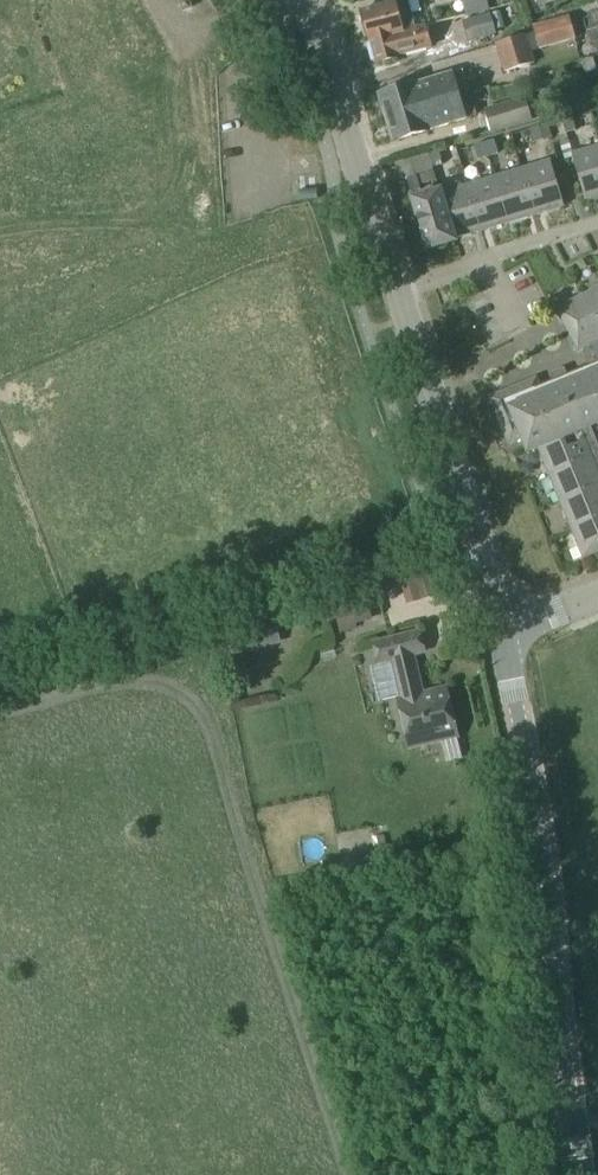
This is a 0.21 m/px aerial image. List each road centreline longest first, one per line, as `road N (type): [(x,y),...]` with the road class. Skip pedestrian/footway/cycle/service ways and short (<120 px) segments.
road 1 (secondary): [(579,1174),(542,840),(499,637)]
road 2 (secondary): [(499,637),(400,292)]
road 3 (secondary): [(400,292),(327,69),(314,0)]
road 4 (residential): [(400,292),(597,223)]

